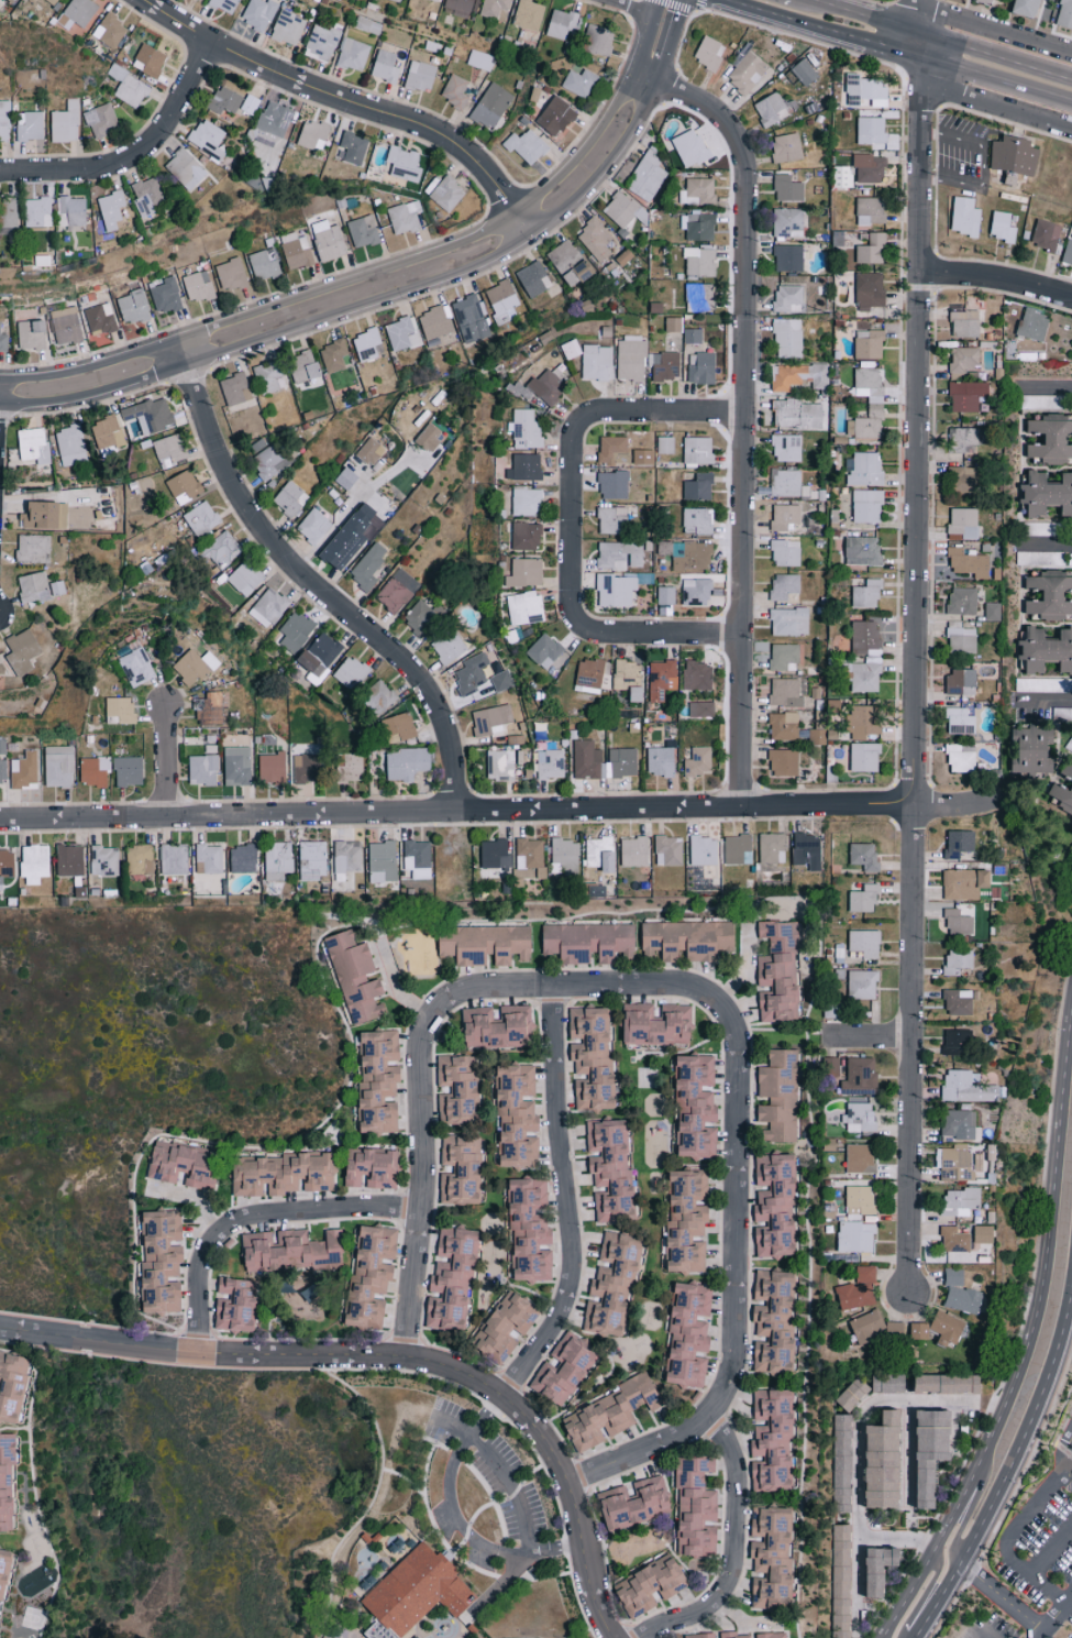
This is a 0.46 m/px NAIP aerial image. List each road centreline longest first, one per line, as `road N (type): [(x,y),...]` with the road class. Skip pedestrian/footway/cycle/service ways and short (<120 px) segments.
road 1 (residential): [(909,1297),(906,1040),(921,273)]
road 2 (residential): [(0,819),(996,804)]
road 3 (tertiary): [(663,0),(597,132),(540,194),(491,230),(159,348),(44,377),(0,377)]
road 4 (residential): [(612,1637),(567,1477),(544,1442),(485,1392),(410,1367),(202,1364),(0,1338)]
road 5 (residential): [(741,806),(745,179),(739,138),(703,107),(655,84)]
road 6 (tertiary): [(0,403),(48,403),(156,376),(504,254),(587,185),(655,84)]
road 7 (residential): [(719,1010),(693,996),(555,994),(476,999),(441,1020),(426,1060),(426,1221),(410,1367)]
road 8 (residential): [(454,810),(454,752),(428,692),(297,569),(258,519),(221,457),(178,341)]
road 9 (residential): [(567,1477),(703,1437),(732,1399),(740,1364),(739,1044)]
road 10 (residential): [(741,634),(609,635),(575,620),(568,600),(571,451),(584,418),(608,413),(744,414)]
road 11 (residential): [(141,0),(289,84),(440,136),(471,156),(526,238)]
road 12 (residential): [(507,1407),(559,1337),(574,1300),(555,994)]
road 13 (tertiary): [(1046,1245),(1036,1315),(1010,1389),(953,1515),(876,1637)]
road 14 (tertiary): [(915,1637),(998,1495),(1050,1372),(1071,1283)]
road 15 (primary): [(719,0),(1071,105)]
road 16 (residential): [(202,1364),(208,1265),(232,1238),(360,1218),(426,1221)]
road 17 (residential): [(0,172),(113,167),(151,145),(210,44)]
road 18 (residential): [(921,273),(917,0)]
road 19 (residential): [(661,1637),(710,1620),(730,1599),(740,1571),(743,1482),(739,1462),(711,1427)]
road 20 (primary): [(1071,77),(821,0)]
road 21 (tertiary): [(1071,994),(1046,1245)]
road 22 (residential): [(1071,53),(917,3)]
road 23 (residential): [(1071,132),(918,86)]
road 24 (residential): [(921,273),(1071,298)]

